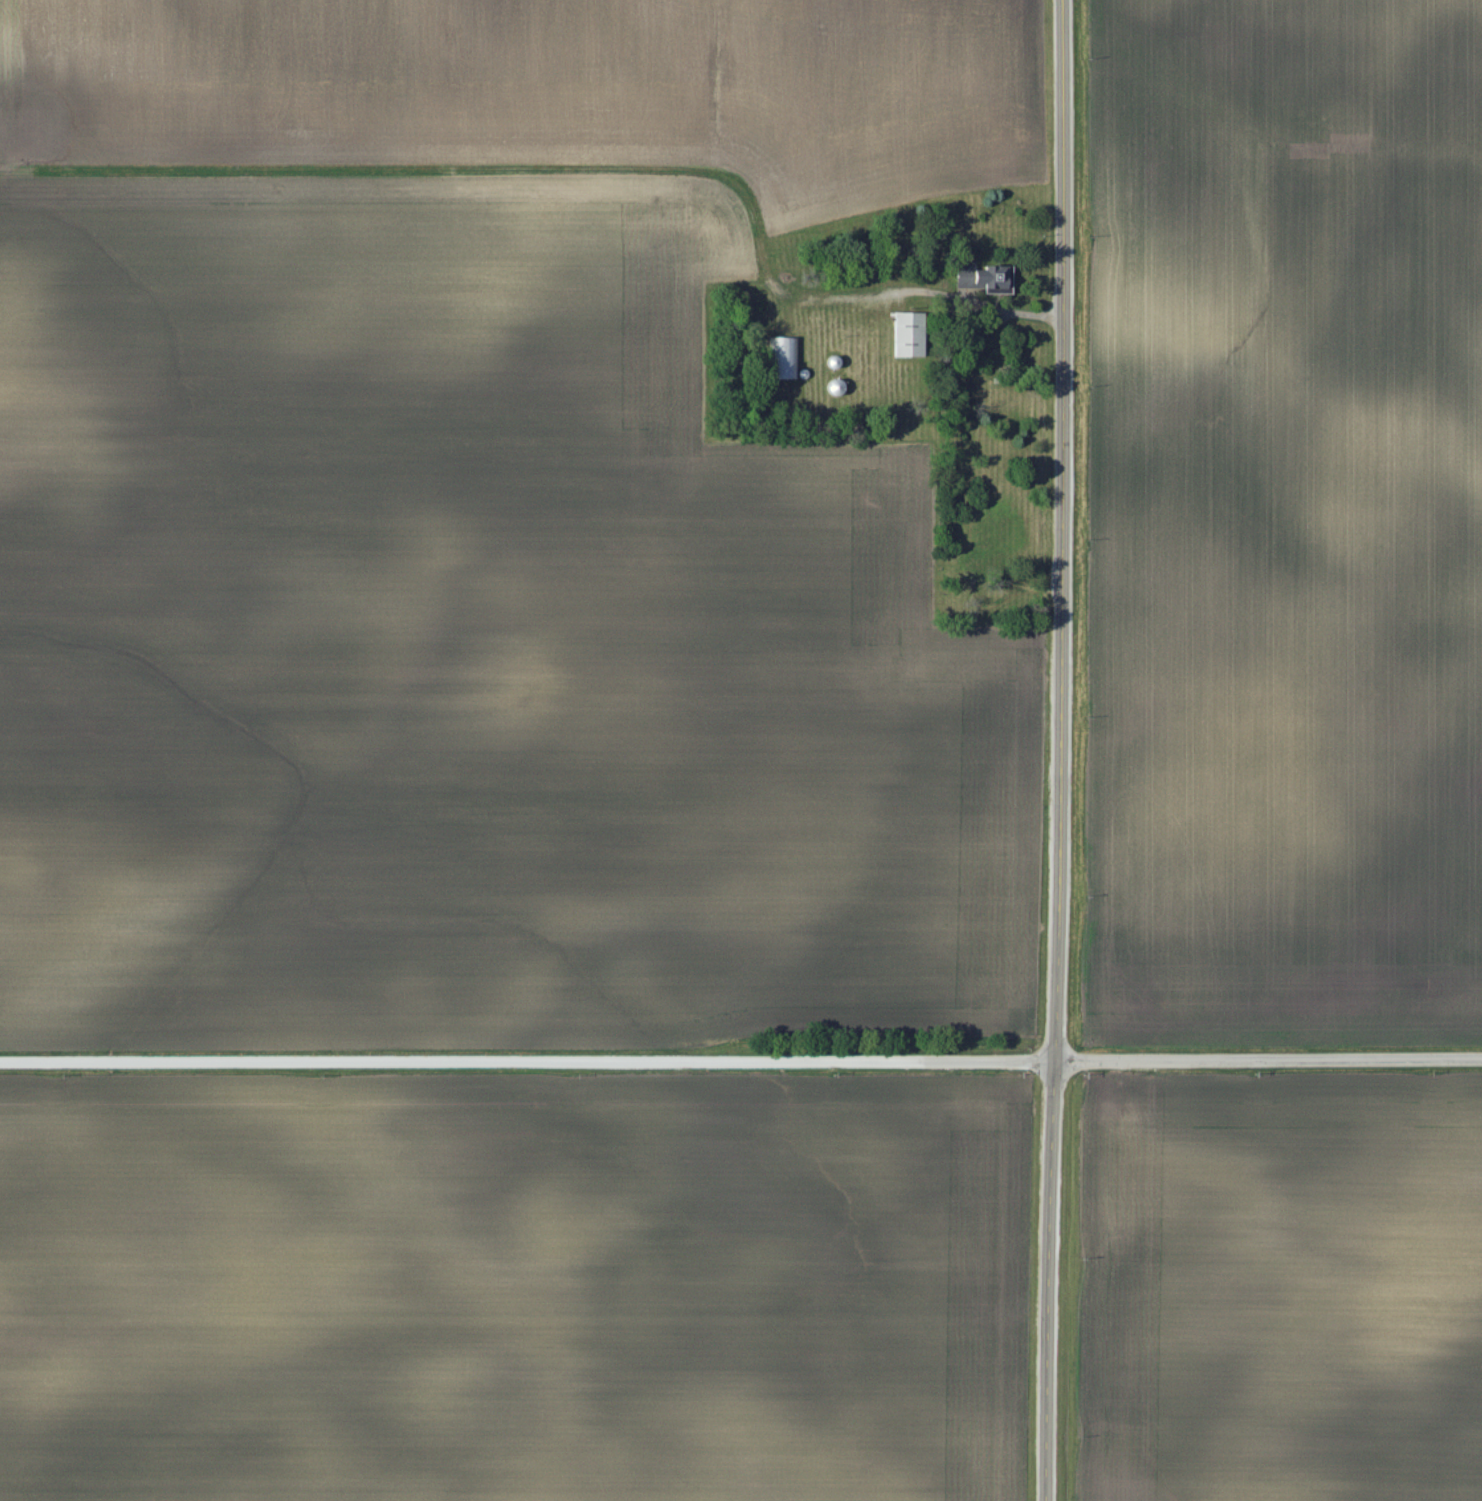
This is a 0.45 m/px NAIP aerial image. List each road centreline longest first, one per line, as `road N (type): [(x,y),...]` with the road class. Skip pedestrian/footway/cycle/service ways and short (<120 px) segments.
road 1 (secondary): [(1053,1058),(1063,0)]
road 2 (residential): [(0,1063),(1053,1058)]
road 3 (secondary): [(1049,1500),(1053,1058)]
road 4 (residential): [(1053,1058),(1481,1058)]

